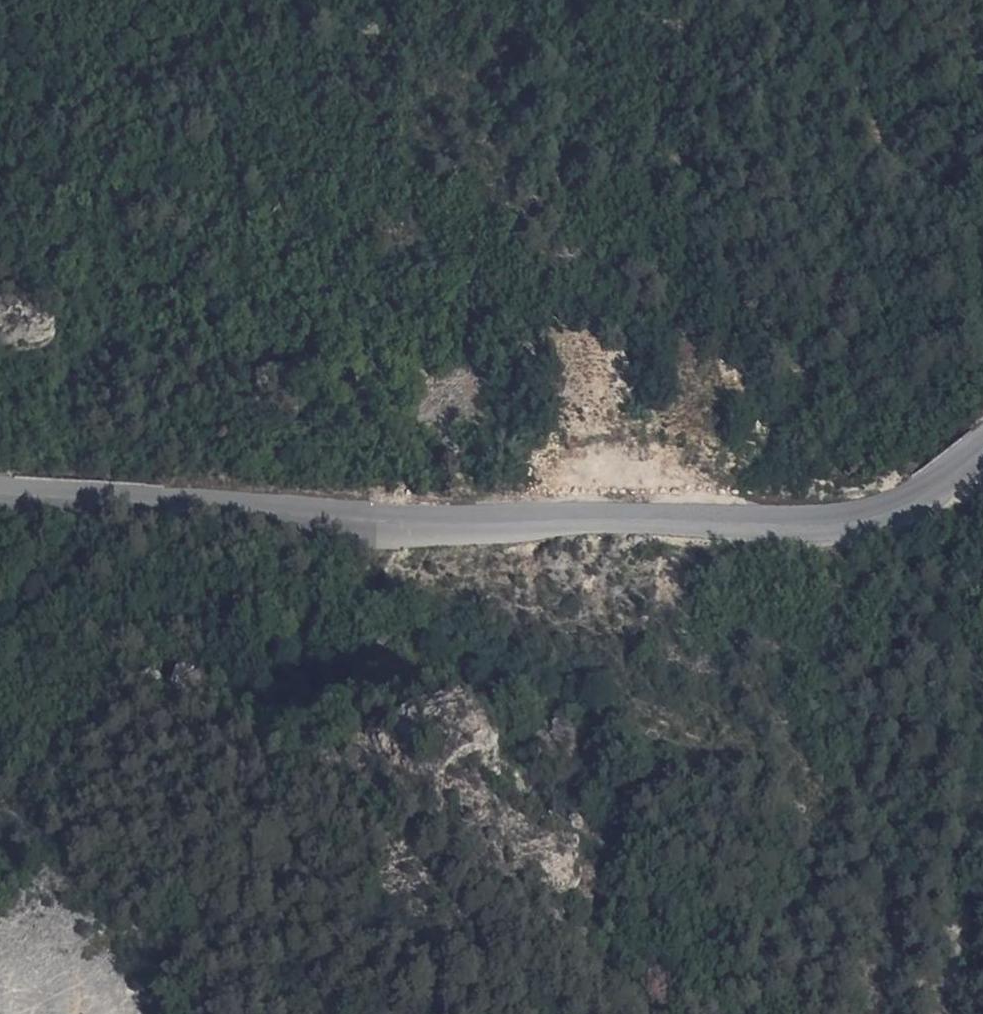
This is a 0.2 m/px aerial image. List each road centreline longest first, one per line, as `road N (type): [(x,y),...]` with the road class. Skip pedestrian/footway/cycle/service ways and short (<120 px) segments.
road 1 (secondary): [(982,444),(894,505),(858,519),(787,523),(597,517),(476,527),(0,496)]

